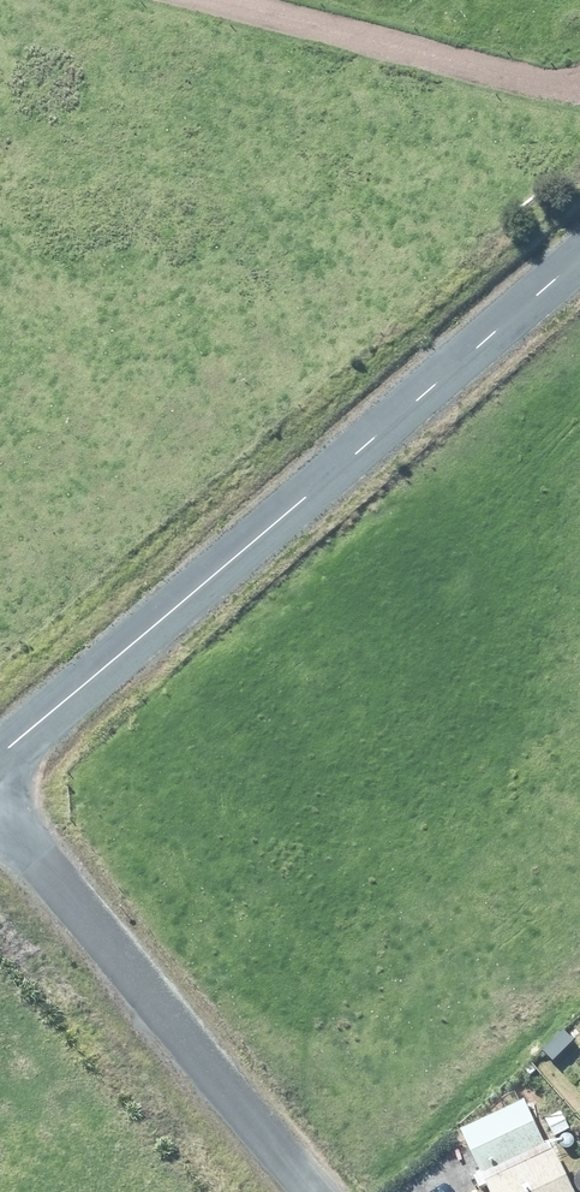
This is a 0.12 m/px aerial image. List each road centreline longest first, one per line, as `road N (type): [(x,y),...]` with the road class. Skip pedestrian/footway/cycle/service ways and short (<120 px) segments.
road 1 (unclassified): [(0,756),(579,270)]
road 2 (residential): [(0,828),(314,1191)]
road 3 (track): [(218,0),(579,91)]

